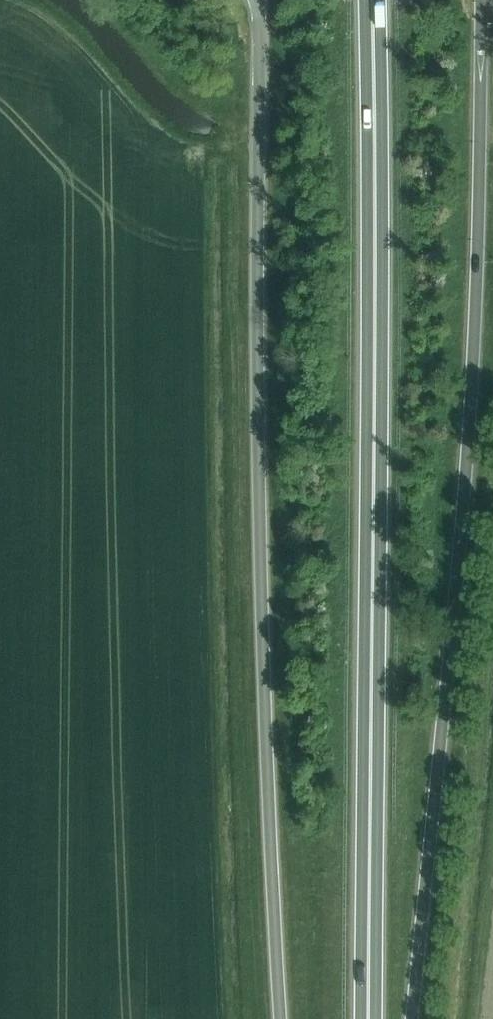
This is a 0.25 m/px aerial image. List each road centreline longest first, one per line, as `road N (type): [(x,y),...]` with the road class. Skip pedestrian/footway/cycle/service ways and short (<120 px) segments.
road 1 (trunk): [(412,1018),(474,373),(479,0)]
road 2 (trunk): [(253,0),(266,1018)]
road 3 (trunk): [(370,1018),(373,0)]

